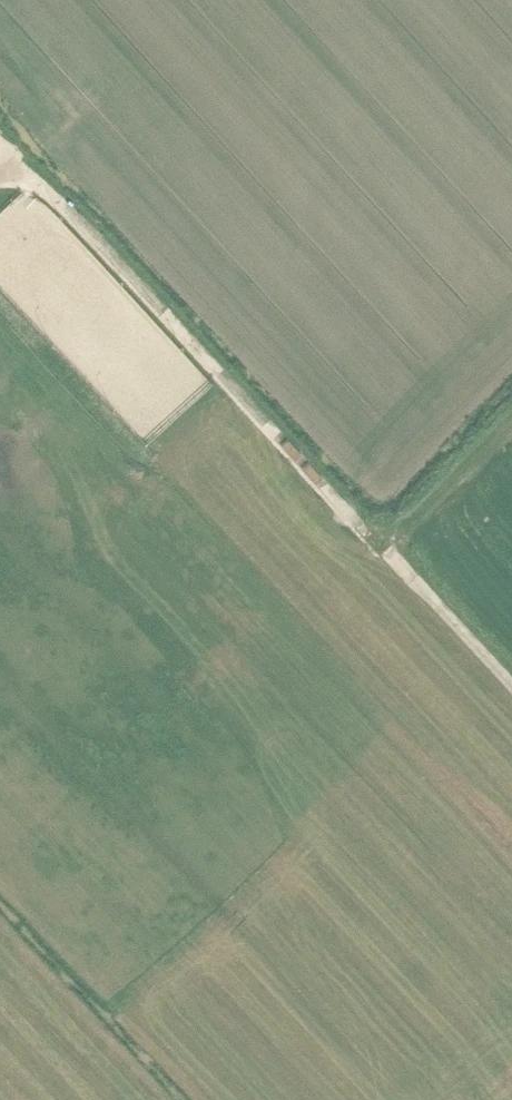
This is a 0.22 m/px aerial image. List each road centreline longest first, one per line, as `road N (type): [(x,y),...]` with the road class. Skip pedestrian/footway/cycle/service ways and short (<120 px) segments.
road 1 (track): [(0,144),(511,683)]

